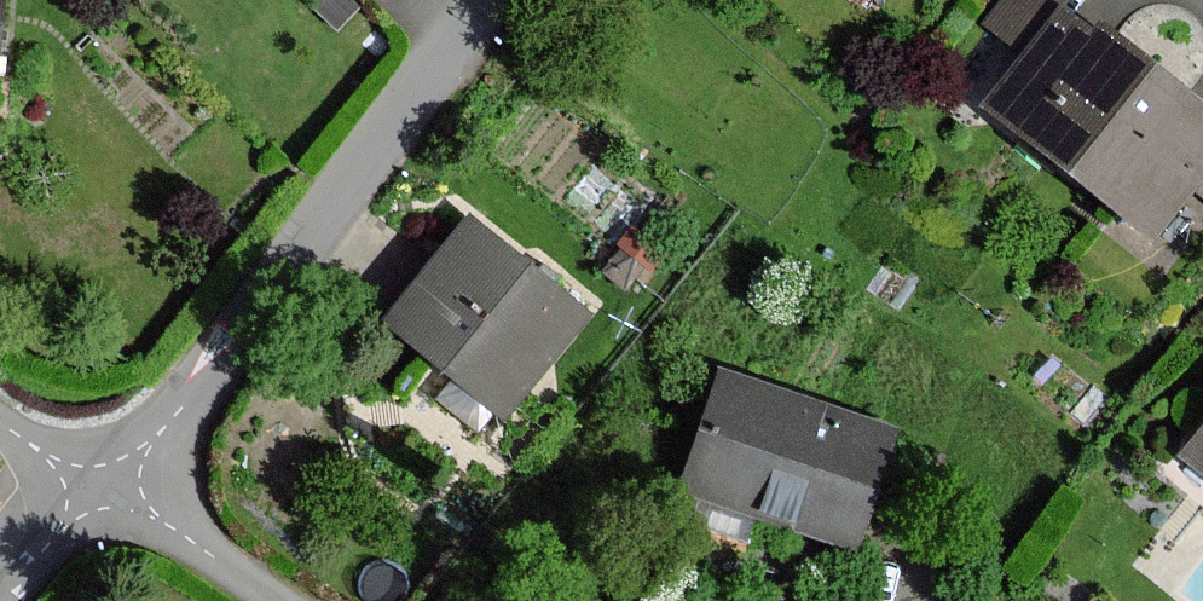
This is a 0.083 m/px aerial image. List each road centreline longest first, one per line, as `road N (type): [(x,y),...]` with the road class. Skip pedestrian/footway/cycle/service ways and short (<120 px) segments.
road 1 (residential): [(94,484),(247,336),(486,0)]
road 2 (residential): [(274,600),(94,484)]
road 3 (residential): [(0,598),(94,484)]

